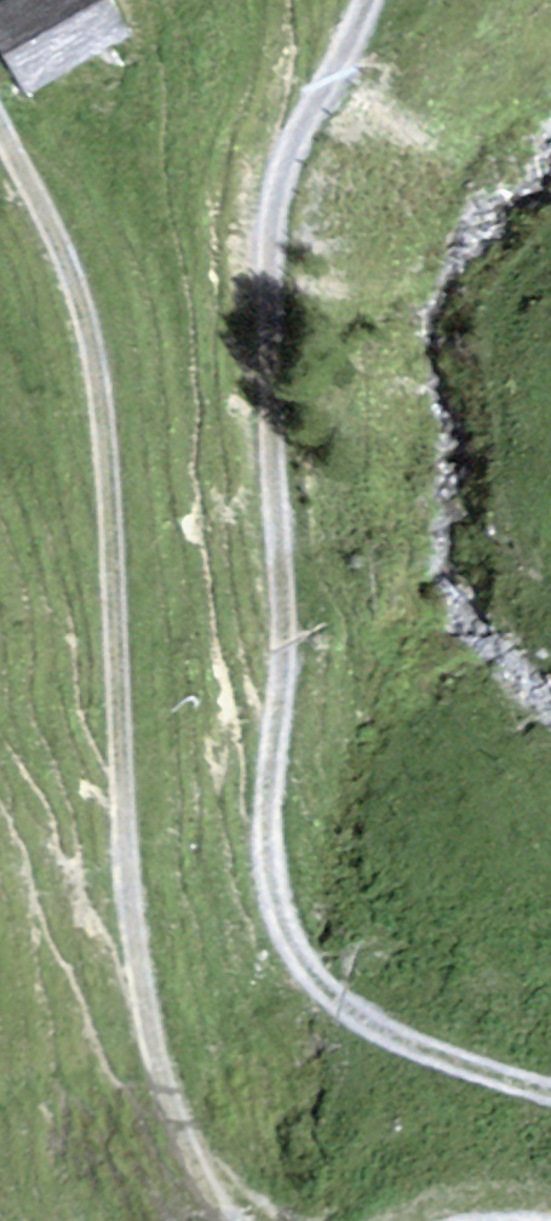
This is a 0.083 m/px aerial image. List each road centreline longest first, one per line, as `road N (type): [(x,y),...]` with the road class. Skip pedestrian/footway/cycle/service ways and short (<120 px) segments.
road 1 (track): [(369,0),(294,142),(271,217),(272,469),(284,624),(265,830),(271,895),(298,956),(341,1004),(399,1041),(550,1091)]
road 2 (track): [(236,1220),(215,1193),(163,1079),(134,940),(111,480),(97,376),(62,250),(0,122)]

